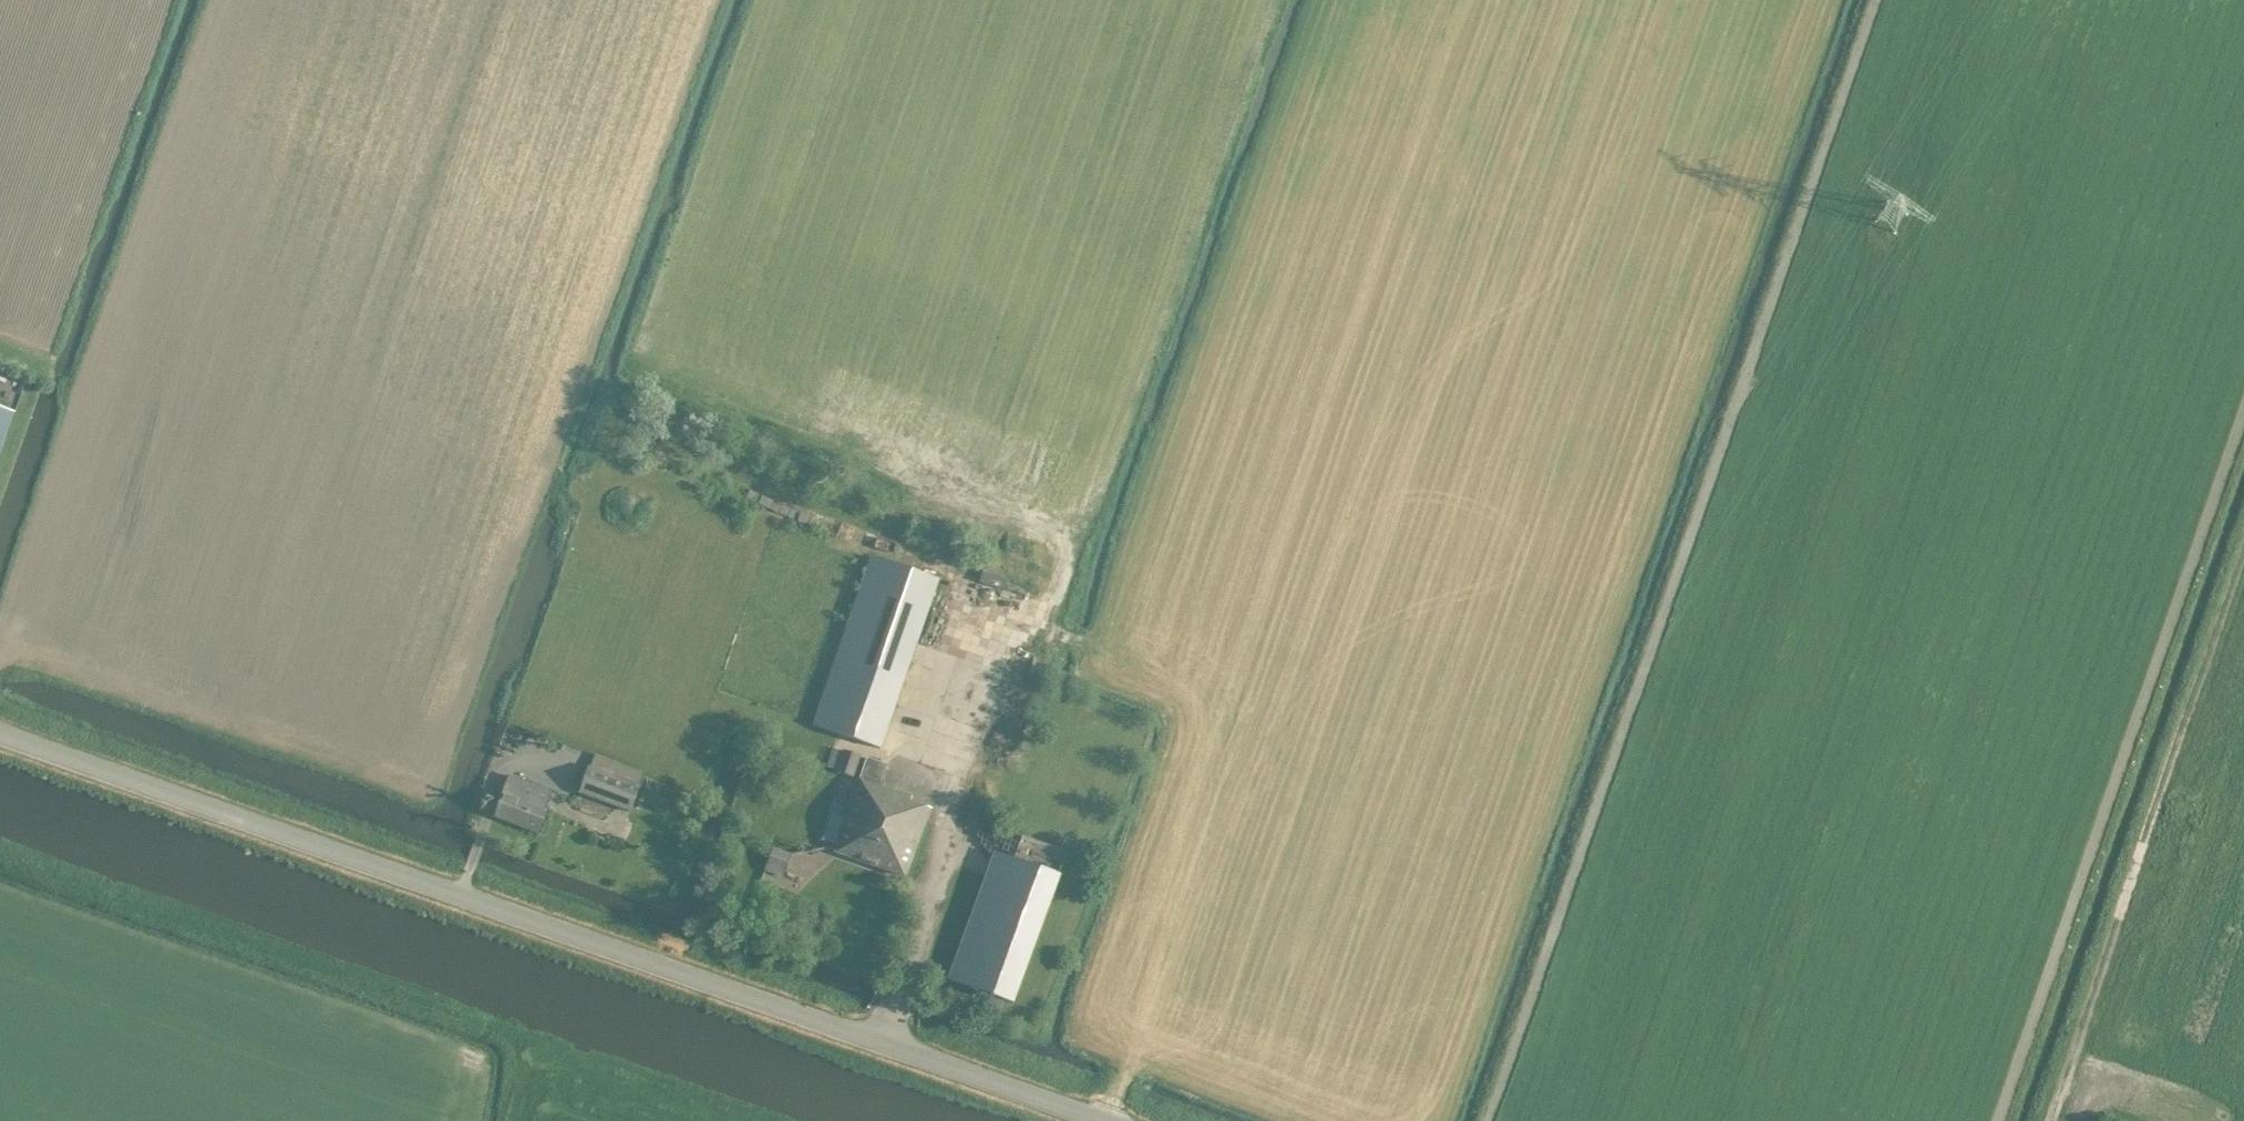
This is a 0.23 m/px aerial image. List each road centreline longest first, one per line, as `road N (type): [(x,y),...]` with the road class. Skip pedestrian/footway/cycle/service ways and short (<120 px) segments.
road 1 (unclassified): [(1113,1120),(0,733)]

